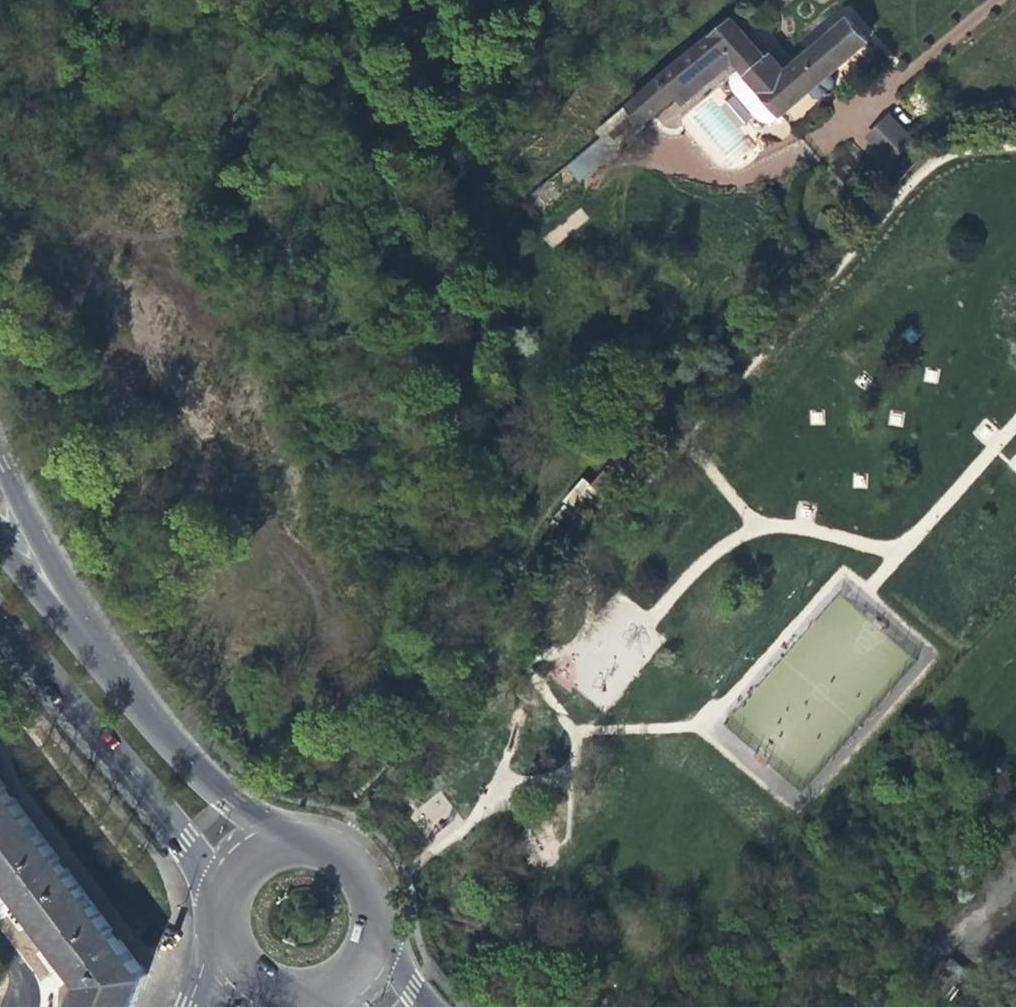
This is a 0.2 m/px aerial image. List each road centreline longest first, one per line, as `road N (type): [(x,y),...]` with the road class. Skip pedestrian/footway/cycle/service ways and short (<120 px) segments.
road 1 (tertiary): [(0,615),(224,892)]
road 2 (tertiary): [(291,835),(201,779),(96,668)]
road 3 (primary): [(96,668),(0,470)]
road 4 (tertiary): [(385,937),(386,910),(365,861),(326,838),(291,835)]
road 5 (tertiary): [(96,668),(0,555)]

